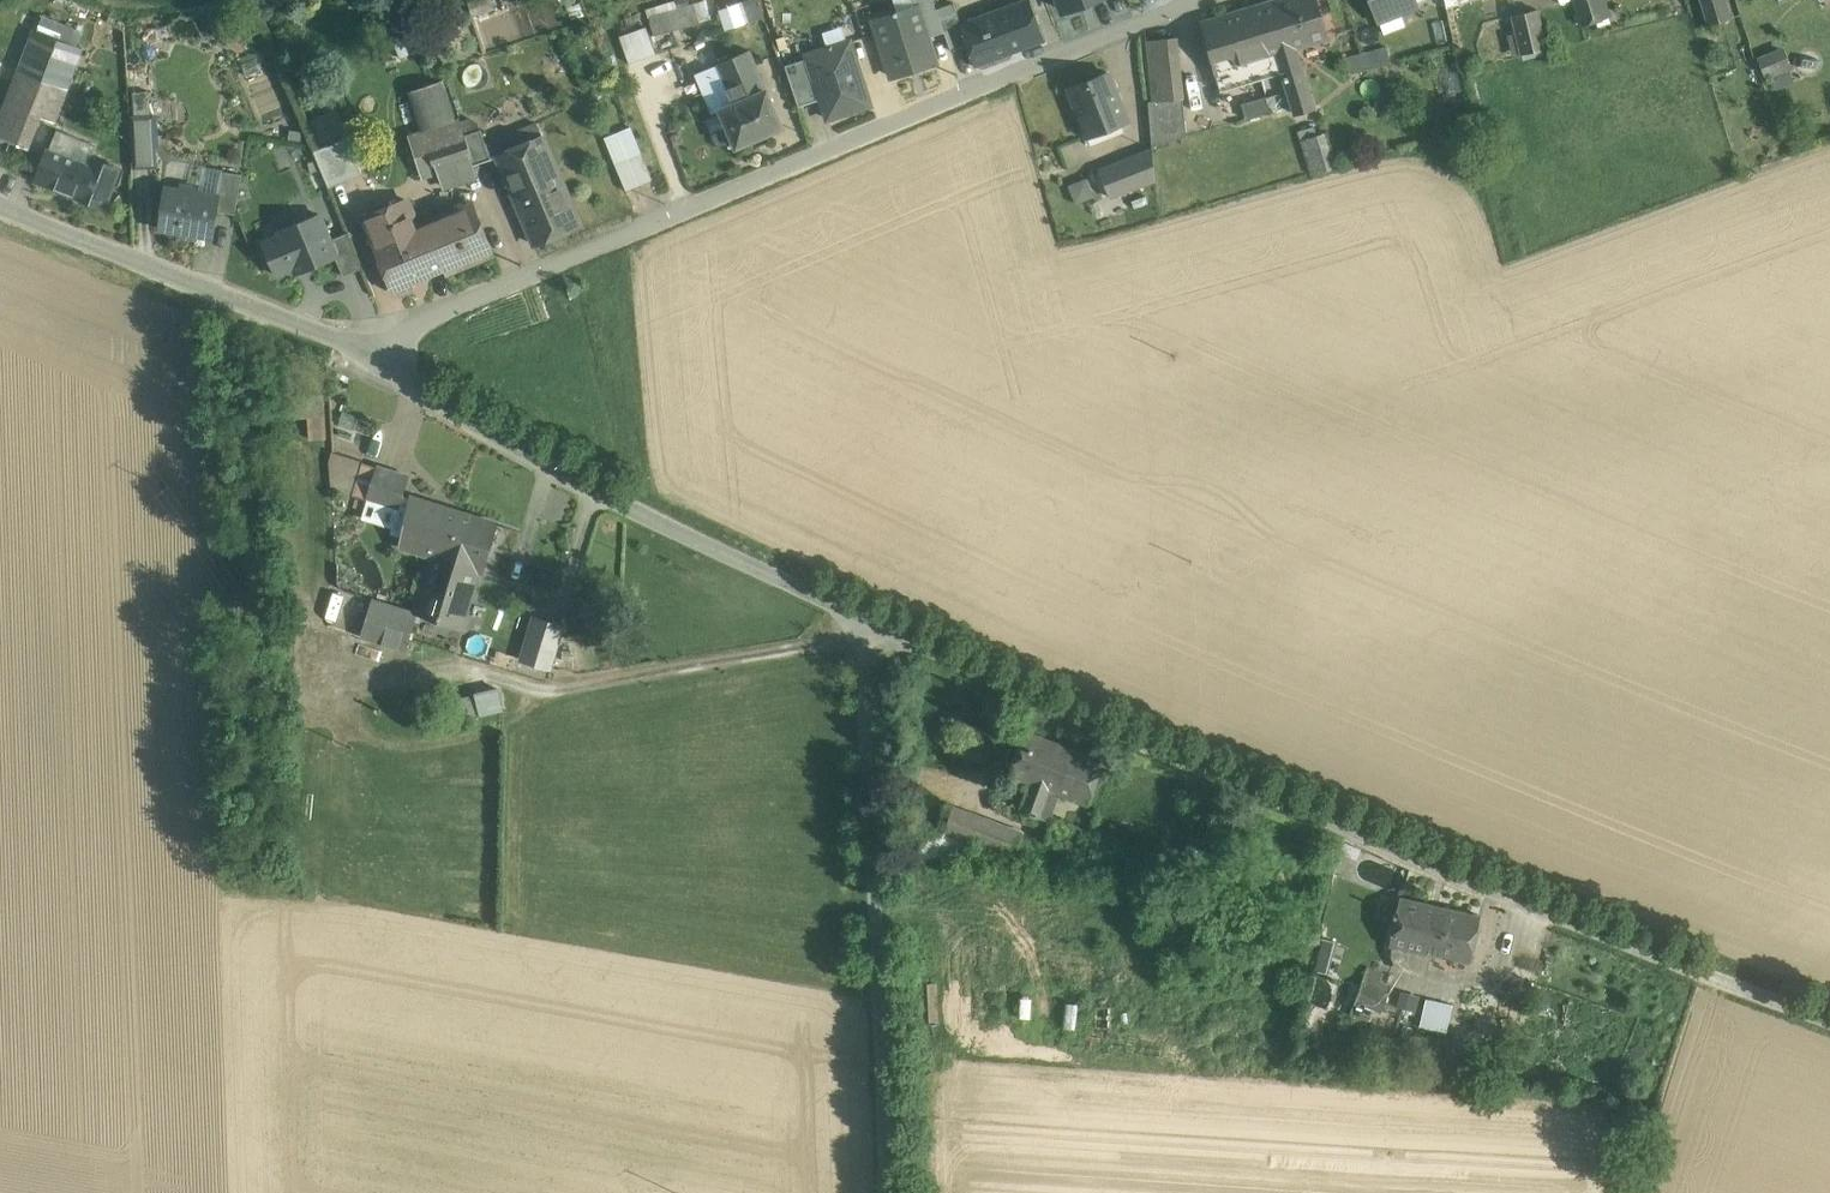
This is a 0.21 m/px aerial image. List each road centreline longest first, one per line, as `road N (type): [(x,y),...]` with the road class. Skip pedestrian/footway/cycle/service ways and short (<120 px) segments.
road 1 (unclassified): [(1829,1020),(863,614)]
road 2 (residential): [(1196,0),(364,349)]
road 3 (unclassified): [(863,614),(885,1192)]
road 4 (unclassified): [(863,614),(499,438),(364,349)]
road 5 (unclassified): [(364,349),(0,208)]

